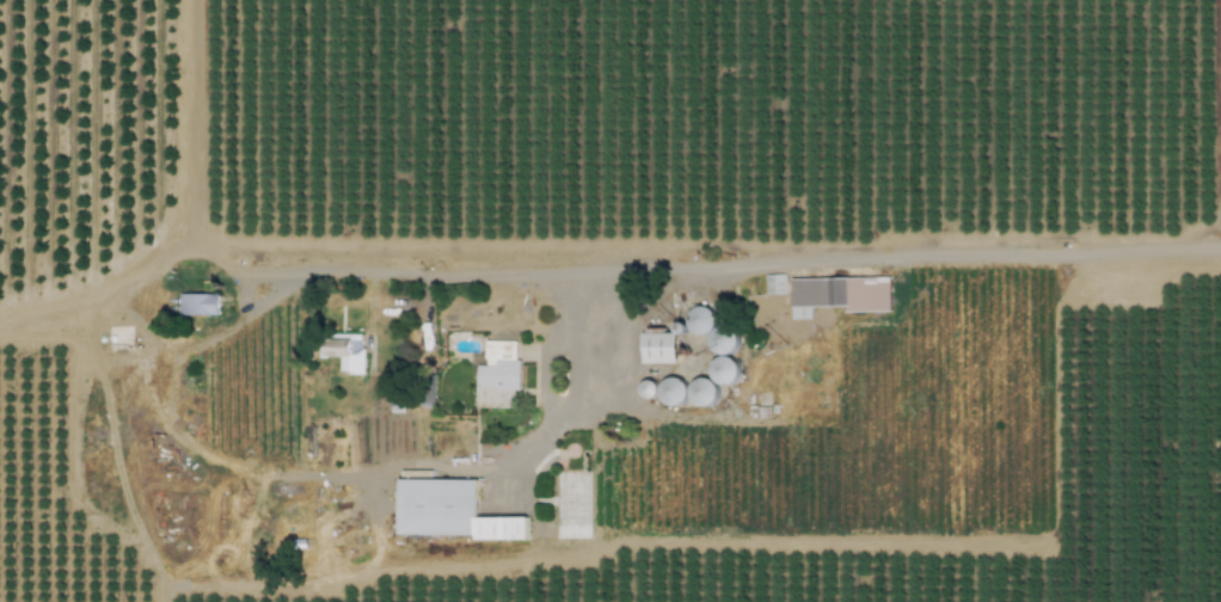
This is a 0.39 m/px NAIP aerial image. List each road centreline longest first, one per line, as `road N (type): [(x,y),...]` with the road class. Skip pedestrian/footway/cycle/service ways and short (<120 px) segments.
road 1 (track): [(0,324),(66,321),(97,307),(136,287),(182,240),(195,171),(195,0)]
road 2 (track): [(155,566),(90,522),(81,500),(66,321)]

